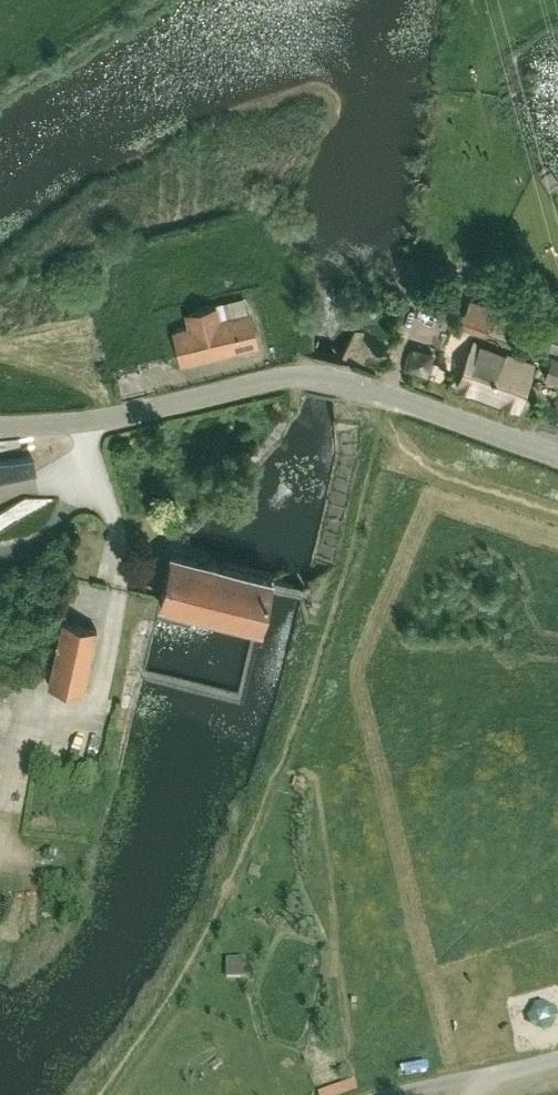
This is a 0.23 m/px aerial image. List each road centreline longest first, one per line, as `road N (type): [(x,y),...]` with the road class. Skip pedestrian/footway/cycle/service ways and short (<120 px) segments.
road 1 (tertiary): [(300,372),(96,420),(0,427)]
road 2 (tertiary): [(300,372),(349,381),(557,455)]
road 3 (unclassified): [(557,1055),(407,1094)]

